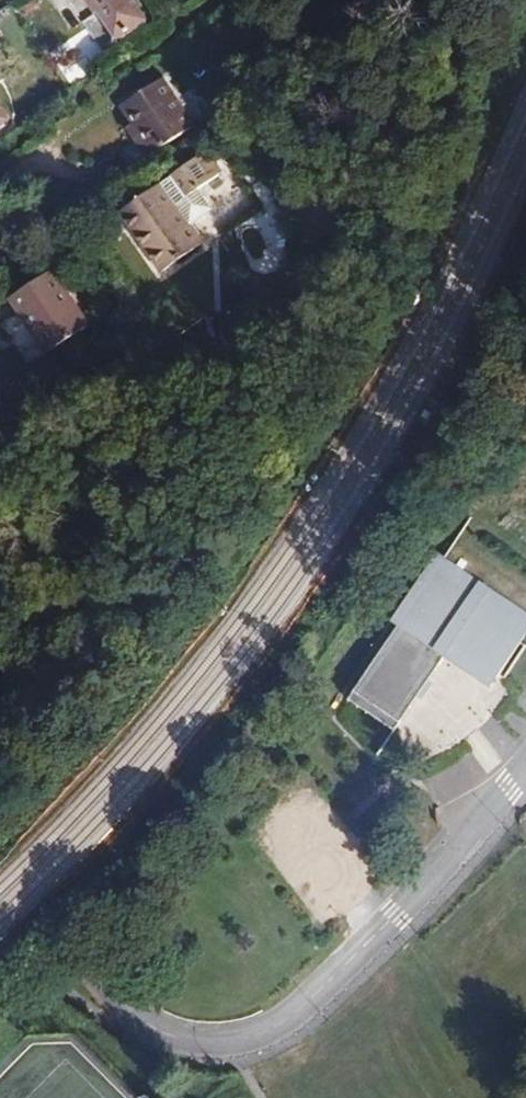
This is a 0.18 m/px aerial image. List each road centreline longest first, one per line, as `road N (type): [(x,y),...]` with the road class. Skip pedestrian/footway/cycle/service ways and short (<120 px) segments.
road 1 (residential): [(525,762),(397,921),(290,1018),(232,1047),(181,1041),(124,1007),(0,879)]

